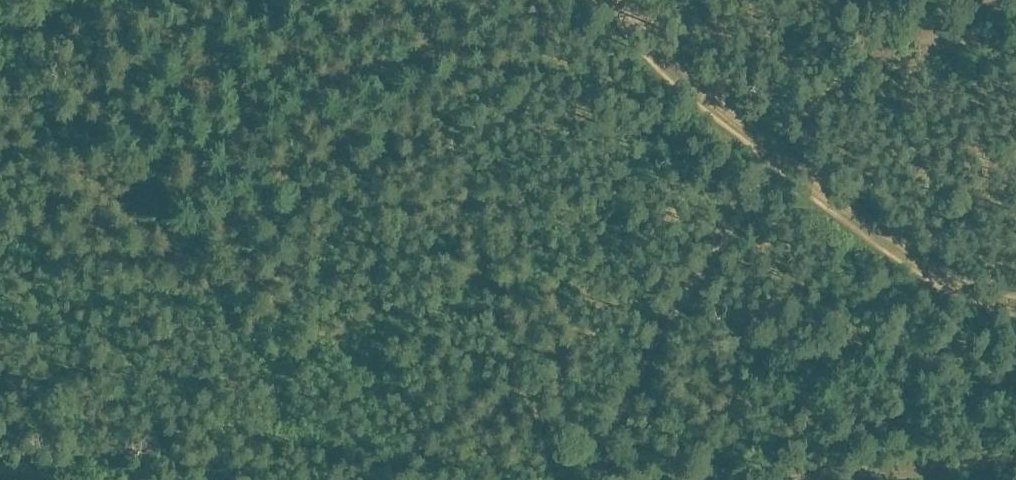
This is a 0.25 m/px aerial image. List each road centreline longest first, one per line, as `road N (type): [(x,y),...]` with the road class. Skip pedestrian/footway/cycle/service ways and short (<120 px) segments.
road 1 (track): [(625,0),(645,31),(728,110),(901,247),(954,282),(1015,301)]
road 2 (track): [(1015,448),(748,479)]

